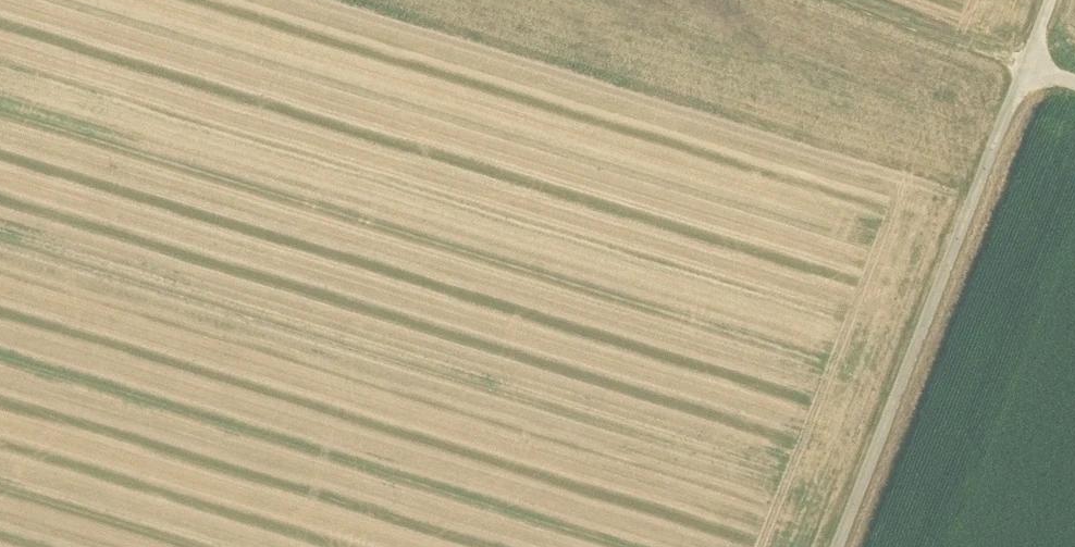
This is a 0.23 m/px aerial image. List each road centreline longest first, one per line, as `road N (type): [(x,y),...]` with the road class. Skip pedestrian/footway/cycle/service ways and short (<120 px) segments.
road 1 (track): [(1058,0),(838,546)]
road 2 (track): [(844,0),(1074,87)]

